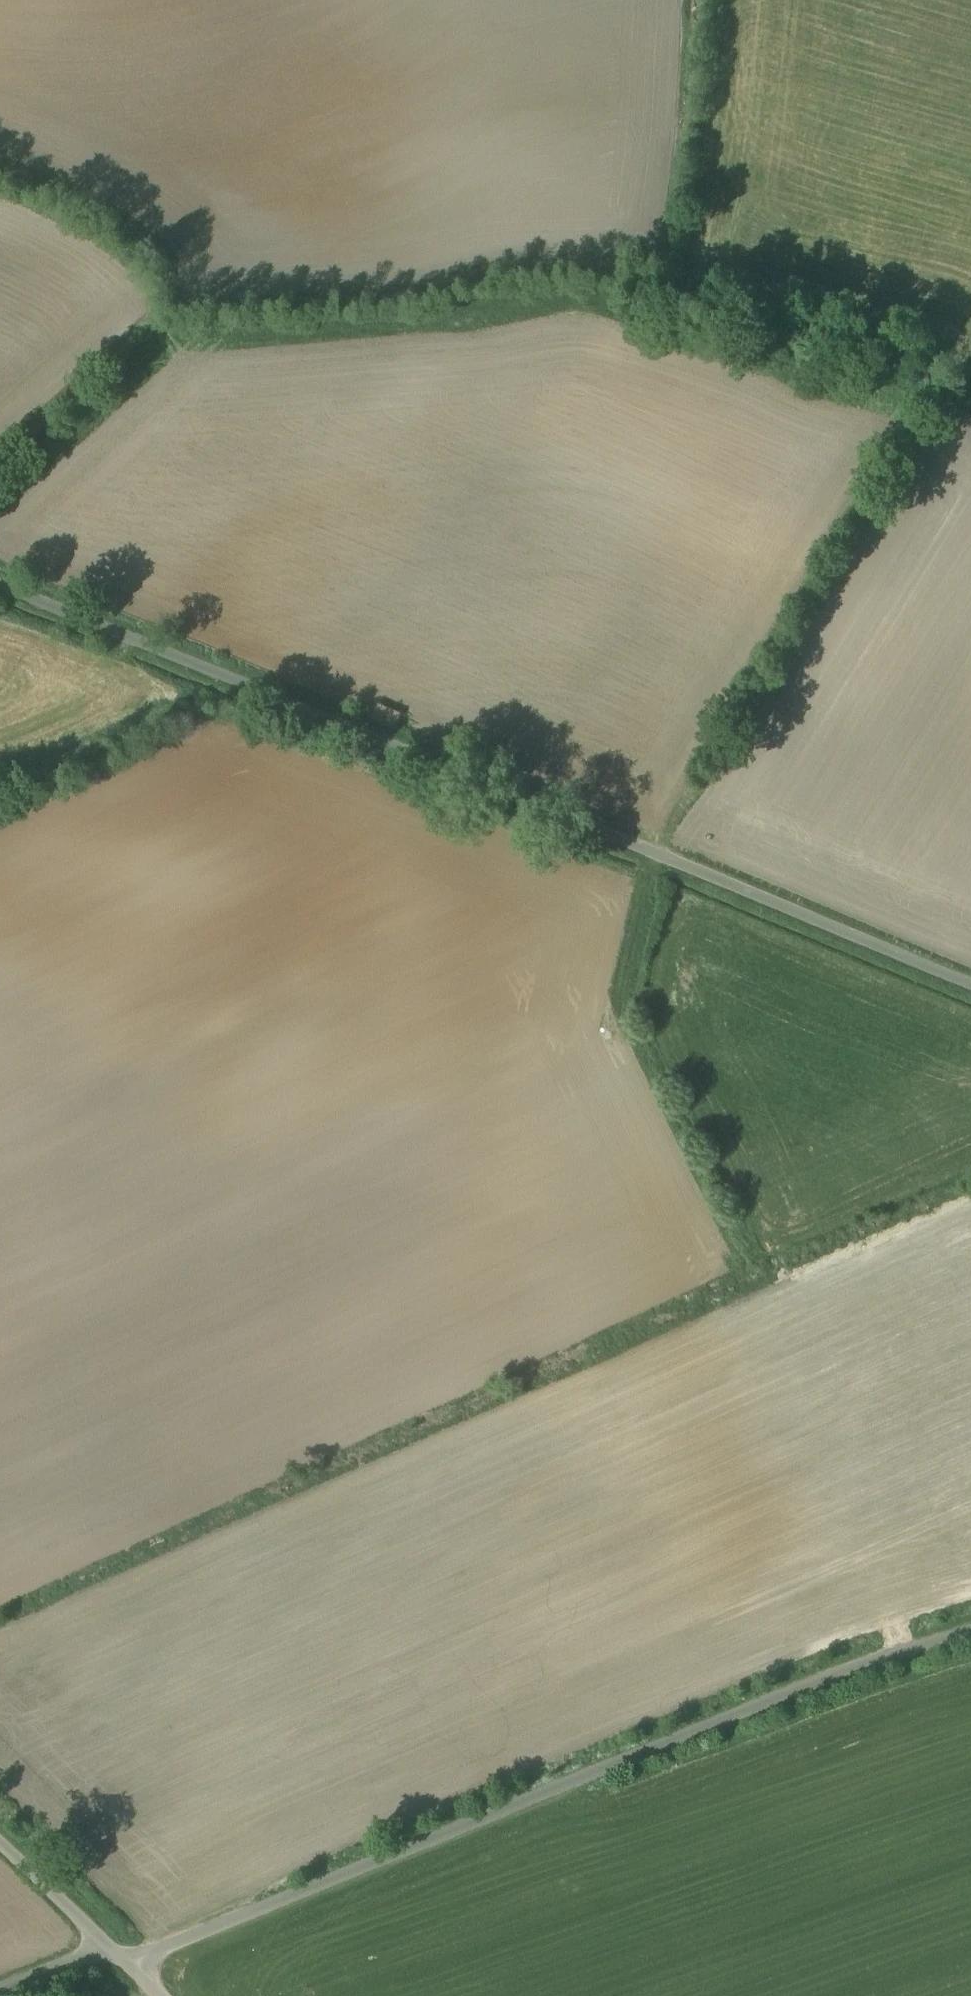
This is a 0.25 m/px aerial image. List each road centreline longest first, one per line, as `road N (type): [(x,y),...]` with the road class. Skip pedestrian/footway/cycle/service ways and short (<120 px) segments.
road 1 (unclassified): [(0,560),(970,954)]
road 2 (unclassified): [(970,1638),(734,1711),(120,1959)]
road 3 (unclassified): [(0,1846),(103,1944)]

